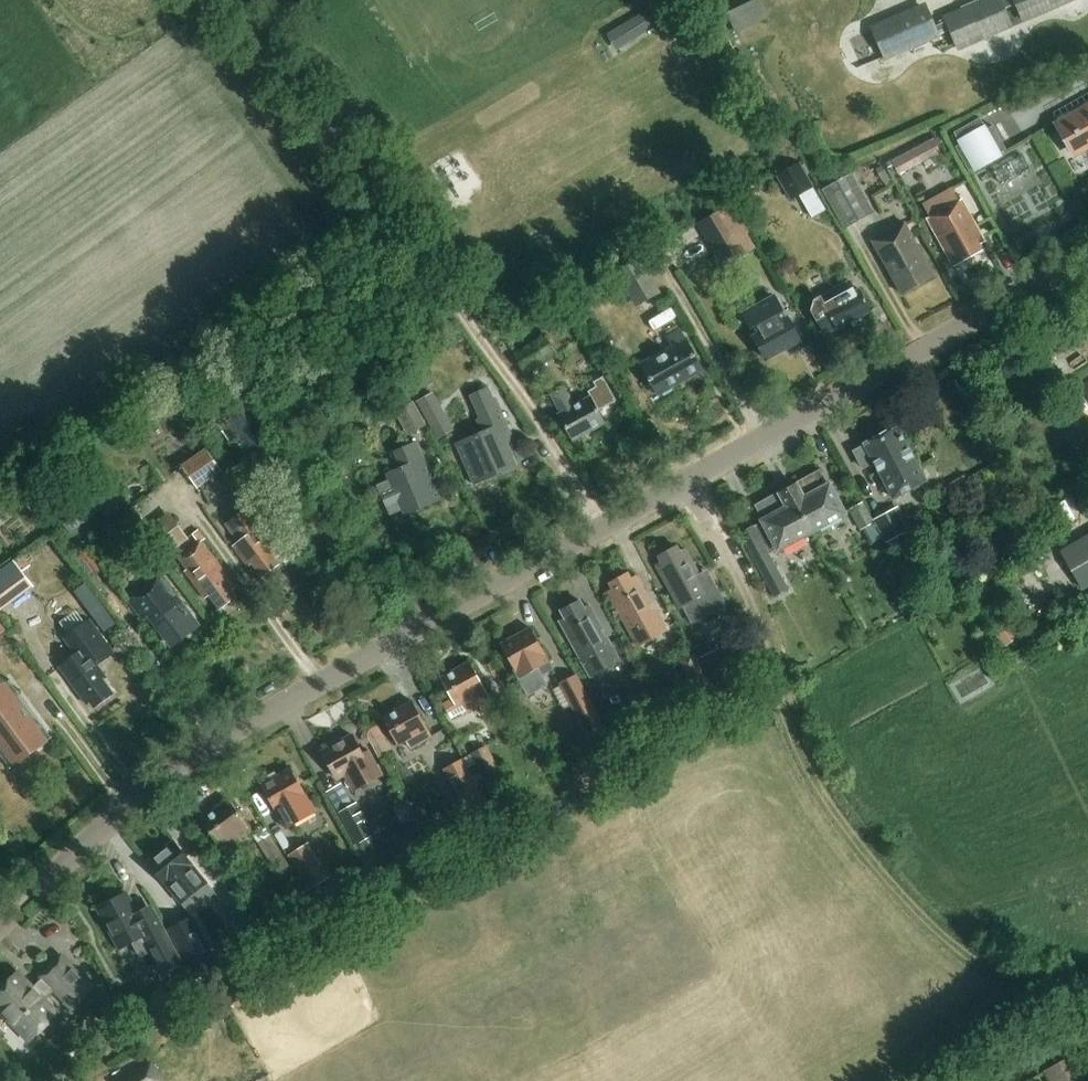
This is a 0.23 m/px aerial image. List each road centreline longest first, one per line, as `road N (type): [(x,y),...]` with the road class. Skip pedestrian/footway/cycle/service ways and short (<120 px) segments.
road 1 (unclassified): [(0,922),(174,768),(684,483)]
road 2 (track): [(604,525),(234,0)]
road 3 (track): [(738,582),(806,753),(840,813),(961,953),(1087,1014)]
road 4 (unclassified): [(684,483),(1087,258)]
road 5 (track): [(763,439),(658,248)]

